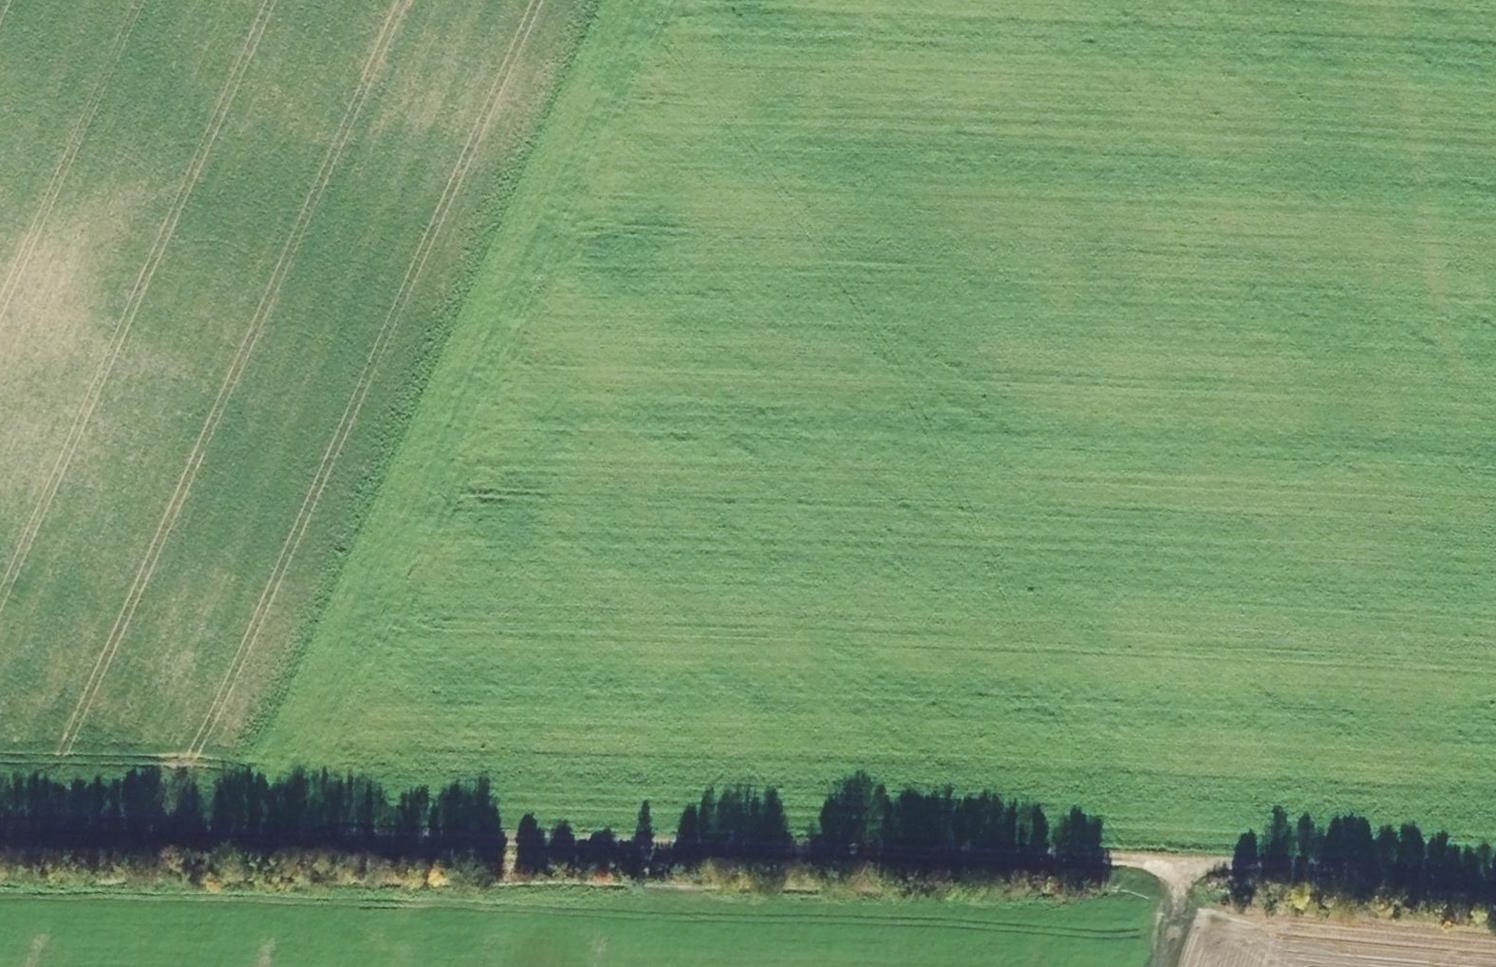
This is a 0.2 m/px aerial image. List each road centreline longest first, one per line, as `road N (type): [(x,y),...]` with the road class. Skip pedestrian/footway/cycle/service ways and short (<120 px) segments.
road 1 (track): [(0,830),(1042,854),(1495,881)]

